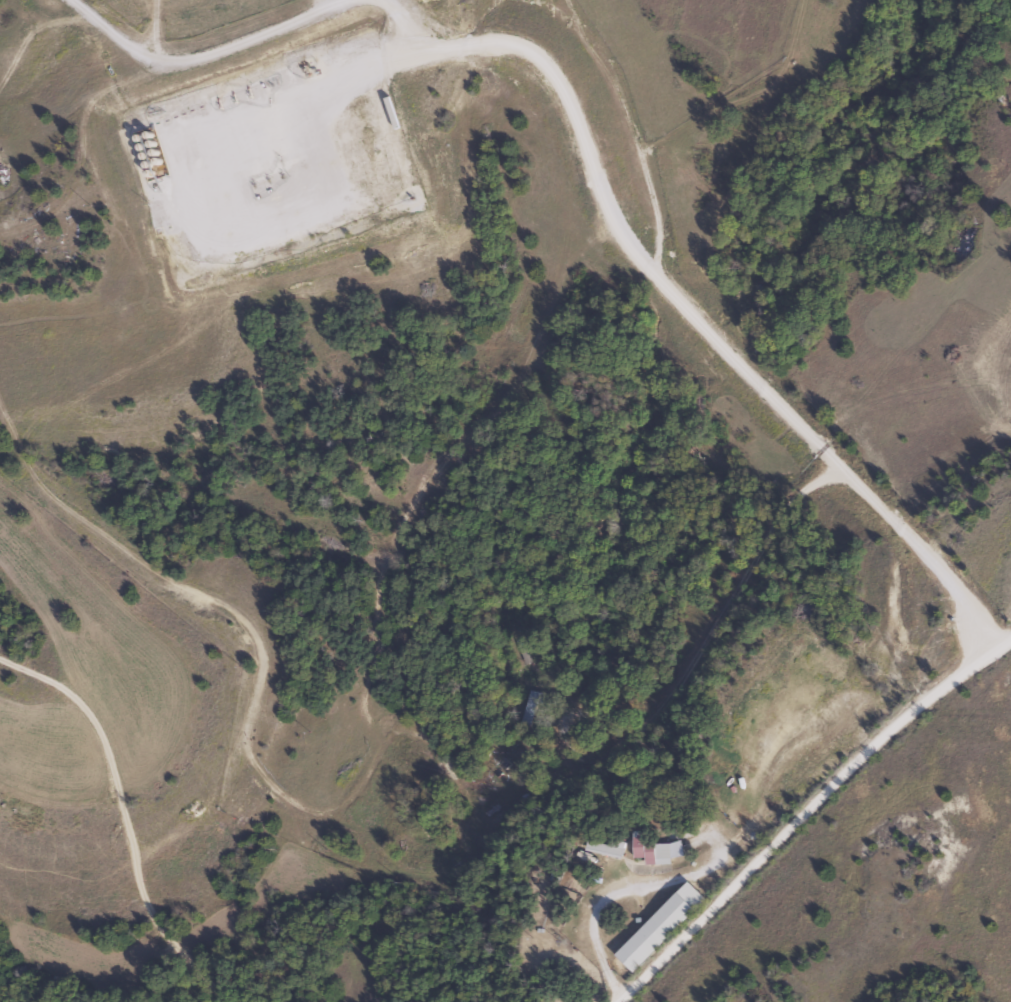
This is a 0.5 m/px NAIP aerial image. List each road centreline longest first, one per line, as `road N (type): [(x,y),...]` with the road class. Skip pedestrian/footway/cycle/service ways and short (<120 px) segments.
road 1 (residential): [(611,1001),(1010,636)]

